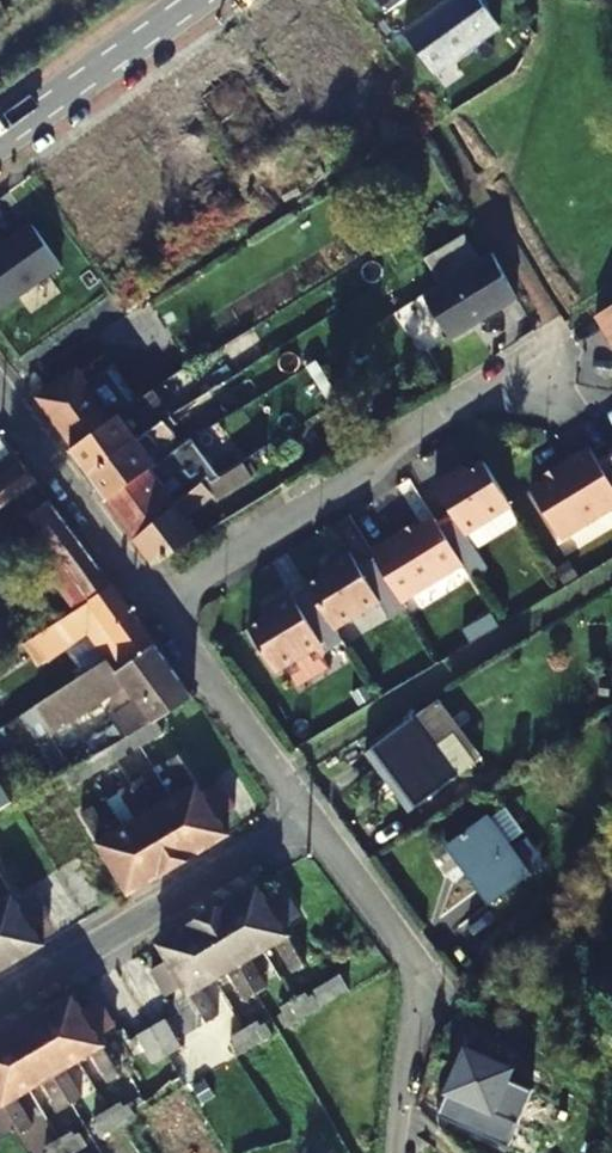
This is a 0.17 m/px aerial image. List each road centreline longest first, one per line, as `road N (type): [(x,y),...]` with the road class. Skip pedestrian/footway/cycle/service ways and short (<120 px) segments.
road 1 (residential): [(0,382),(313,817)]
road 2 (residential): [(0,1005),(313,817)]
road 3 (tertiary): [(0,140),(195,0)]
road 4 (residential): [(313,817),(409,960),(413,995)]
road 5 (unclassified): [(413,995),(397,1152)]

